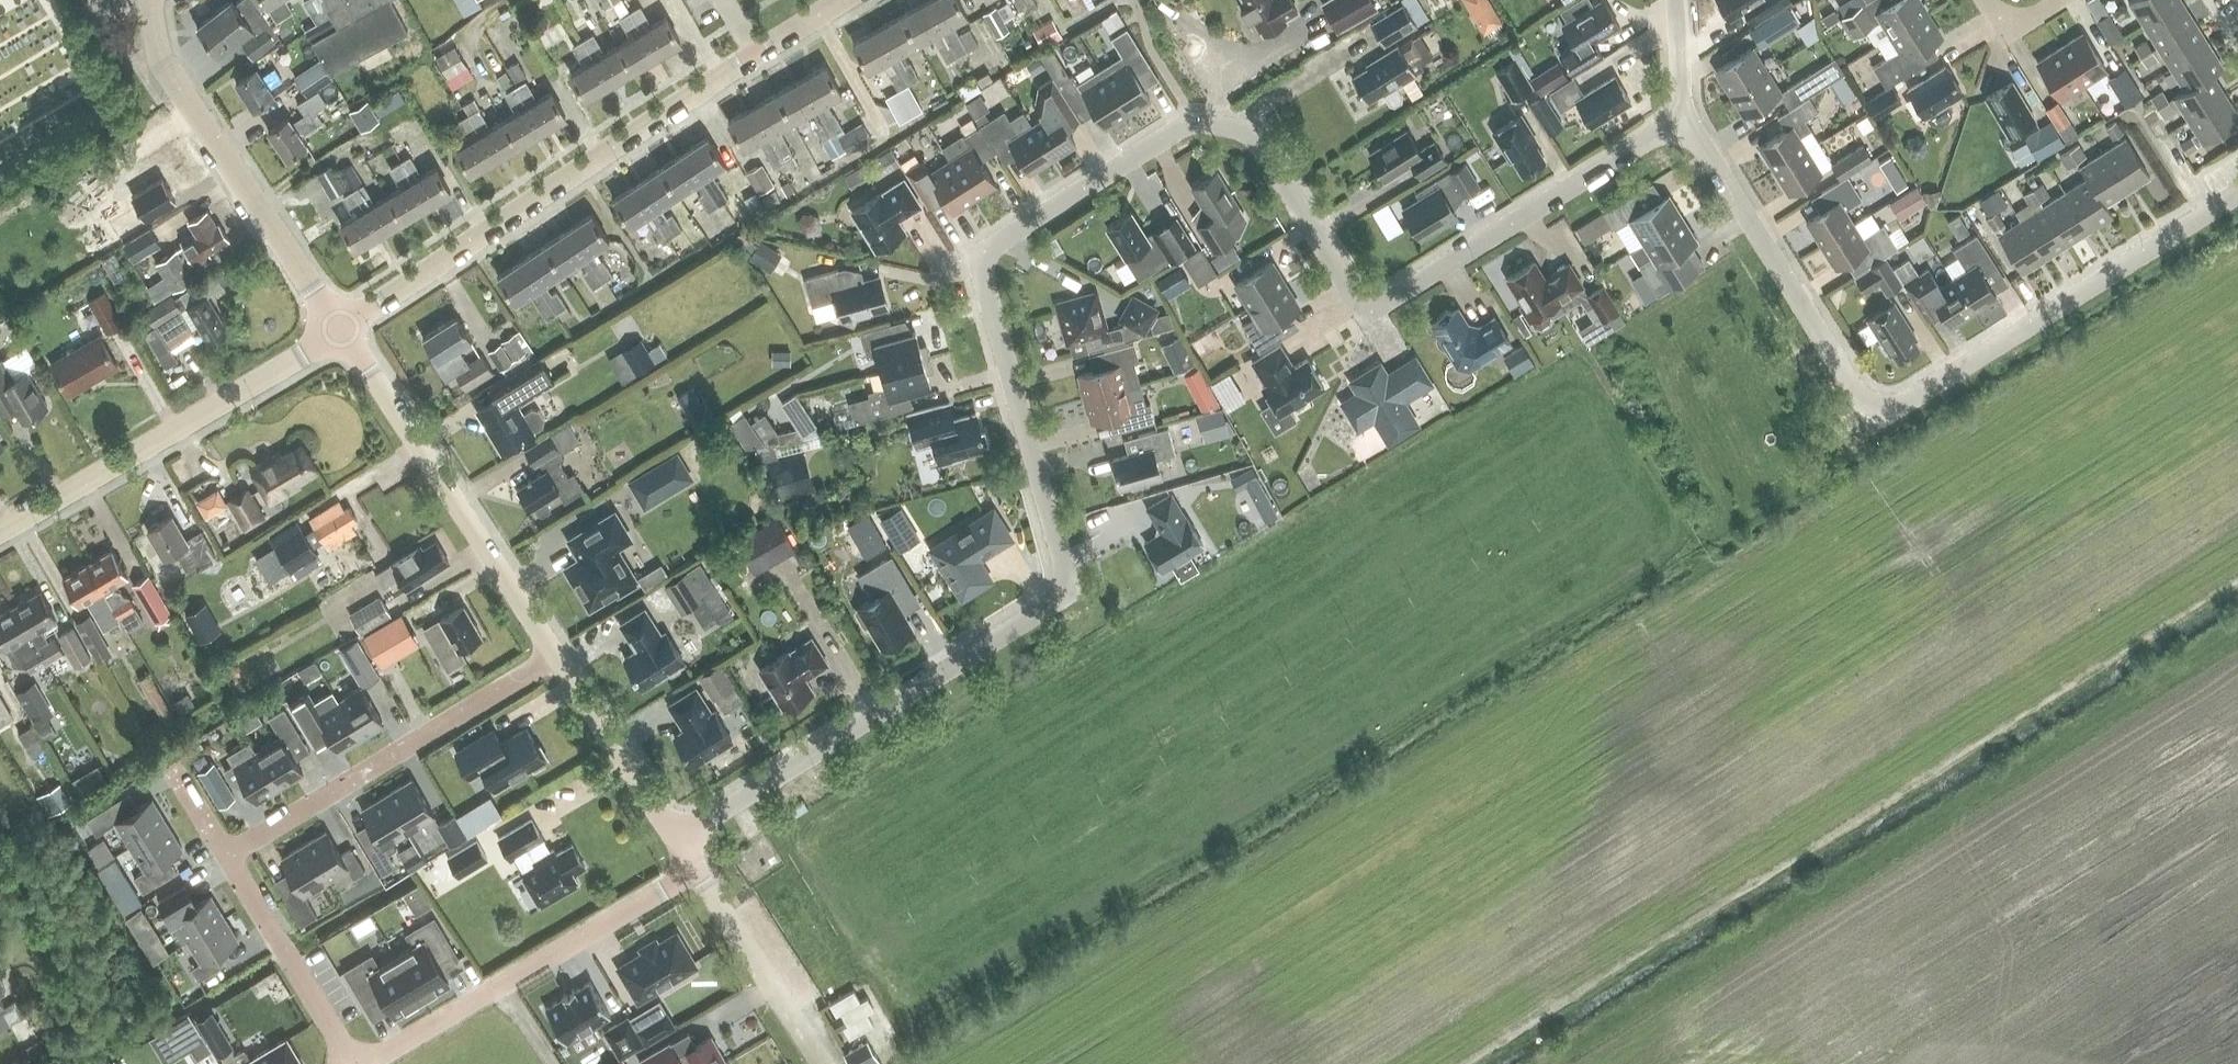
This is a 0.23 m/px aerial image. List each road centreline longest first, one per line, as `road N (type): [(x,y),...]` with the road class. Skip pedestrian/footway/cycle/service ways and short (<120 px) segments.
road 1 (residential): [(675,843),(1049,604),(1060,572),(982,283),(985,253),(1008,229),(1190,121),(1243,130),(1343,283),(1363,301),(1389,297),(1679,120)]
road 2 (unclassified): [(340,329),(843,0)]
road 3 (residential): [(1882,407),(1905,405),(2237,199)]
road 4 (tertiary): [(0,533),(340,329)]
road 5 (residential): [(556,658),(340,329)]
road 6 (residential): [(556,658),(226,858)]
road 7 (tertiary): [(340,329),(169,74),(154,0)]
road 8 (residential): [(1882,407),(1859,402),(1704,145),(1679,120)]
road 9 (residential): [(226,858),(352,1063)]
road 10 (residential): [(814,1063),(695,874)]
road 11 (residential): [(695,874),(502,985)]
road 12 (residential): [(675,843),(556,658)]
road 13 (residential): [(502,985),(369,1063)]
road 14 (residential): [(1679,120),(1674,0)]

